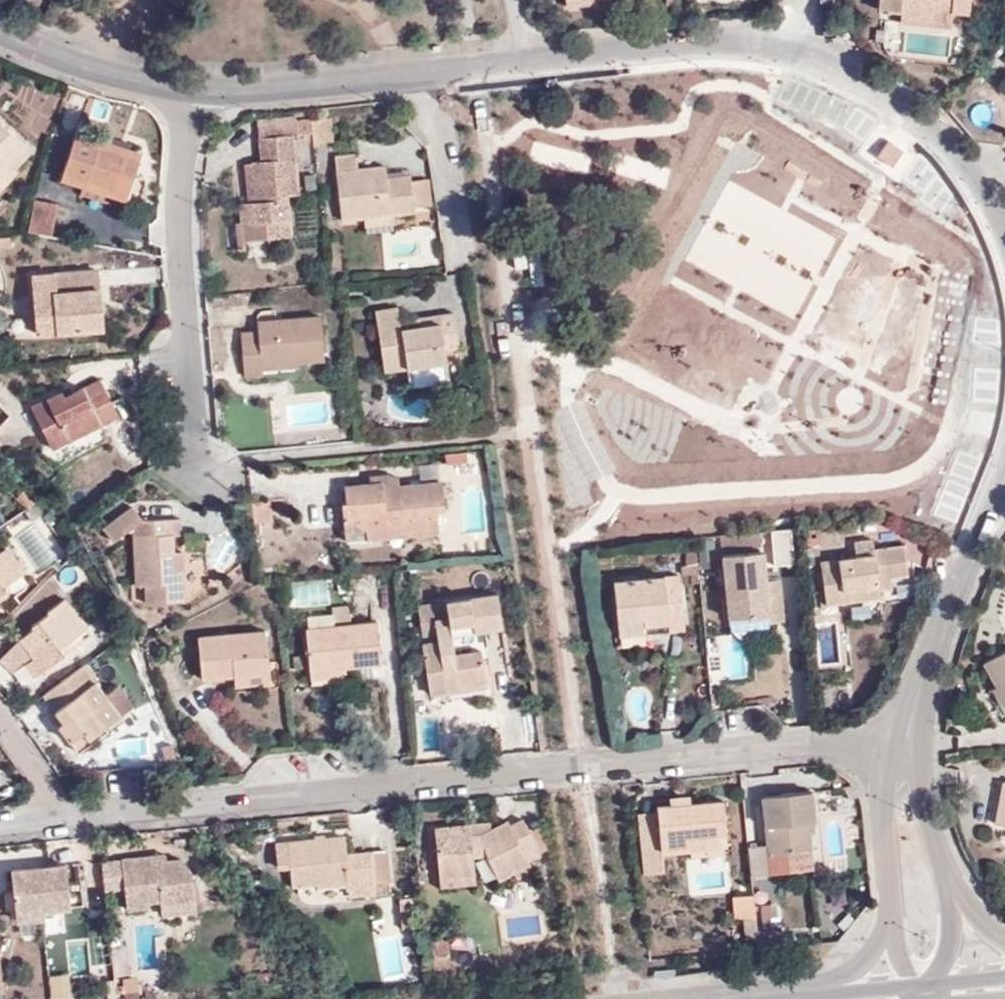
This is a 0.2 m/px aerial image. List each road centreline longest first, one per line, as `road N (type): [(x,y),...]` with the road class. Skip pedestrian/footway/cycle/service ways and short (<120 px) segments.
road 1 (residential): [(905,742),(65,818)]
road 2 (residential): [(785,51),(731,46),(196,100)]
road 3 (residential): [(196,100),(179,170),(195,462),(233,495)]
road 4 (residential): [(1004,246),(962,167),(919,123),(863,86),(785,51)]
road 5 (residential): [(905,742),(965,562),(1004,475)]
road 6 (residential): [(196,100),(55,57),(0,22)]
road 7 (residential): [(905,742),(889,784),(891,931)]
road 8 (residential): [(959,904),(905,742)]
road 9 (residential): [(891,931),(850,973),(766,998)]

